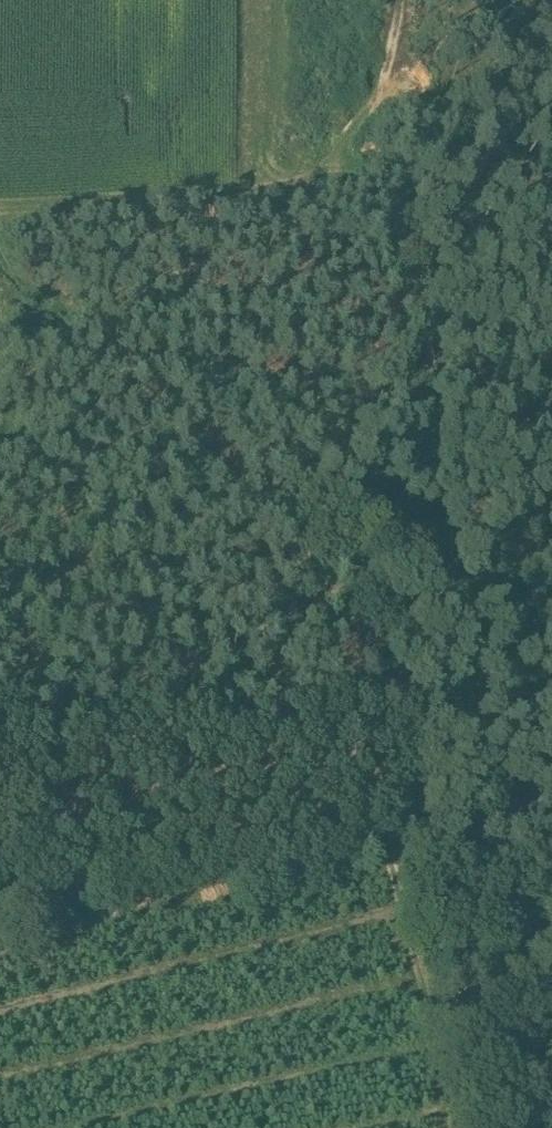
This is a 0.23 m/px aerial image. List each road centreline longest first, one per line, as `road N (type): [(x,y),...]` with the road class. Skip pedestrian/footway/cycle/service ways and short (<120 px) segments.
road 1 (track): [(0,210),(279,203),(422,186),(488,150),(551,90)]
road 2 (unclassified): [(551,799),(0,911)]

